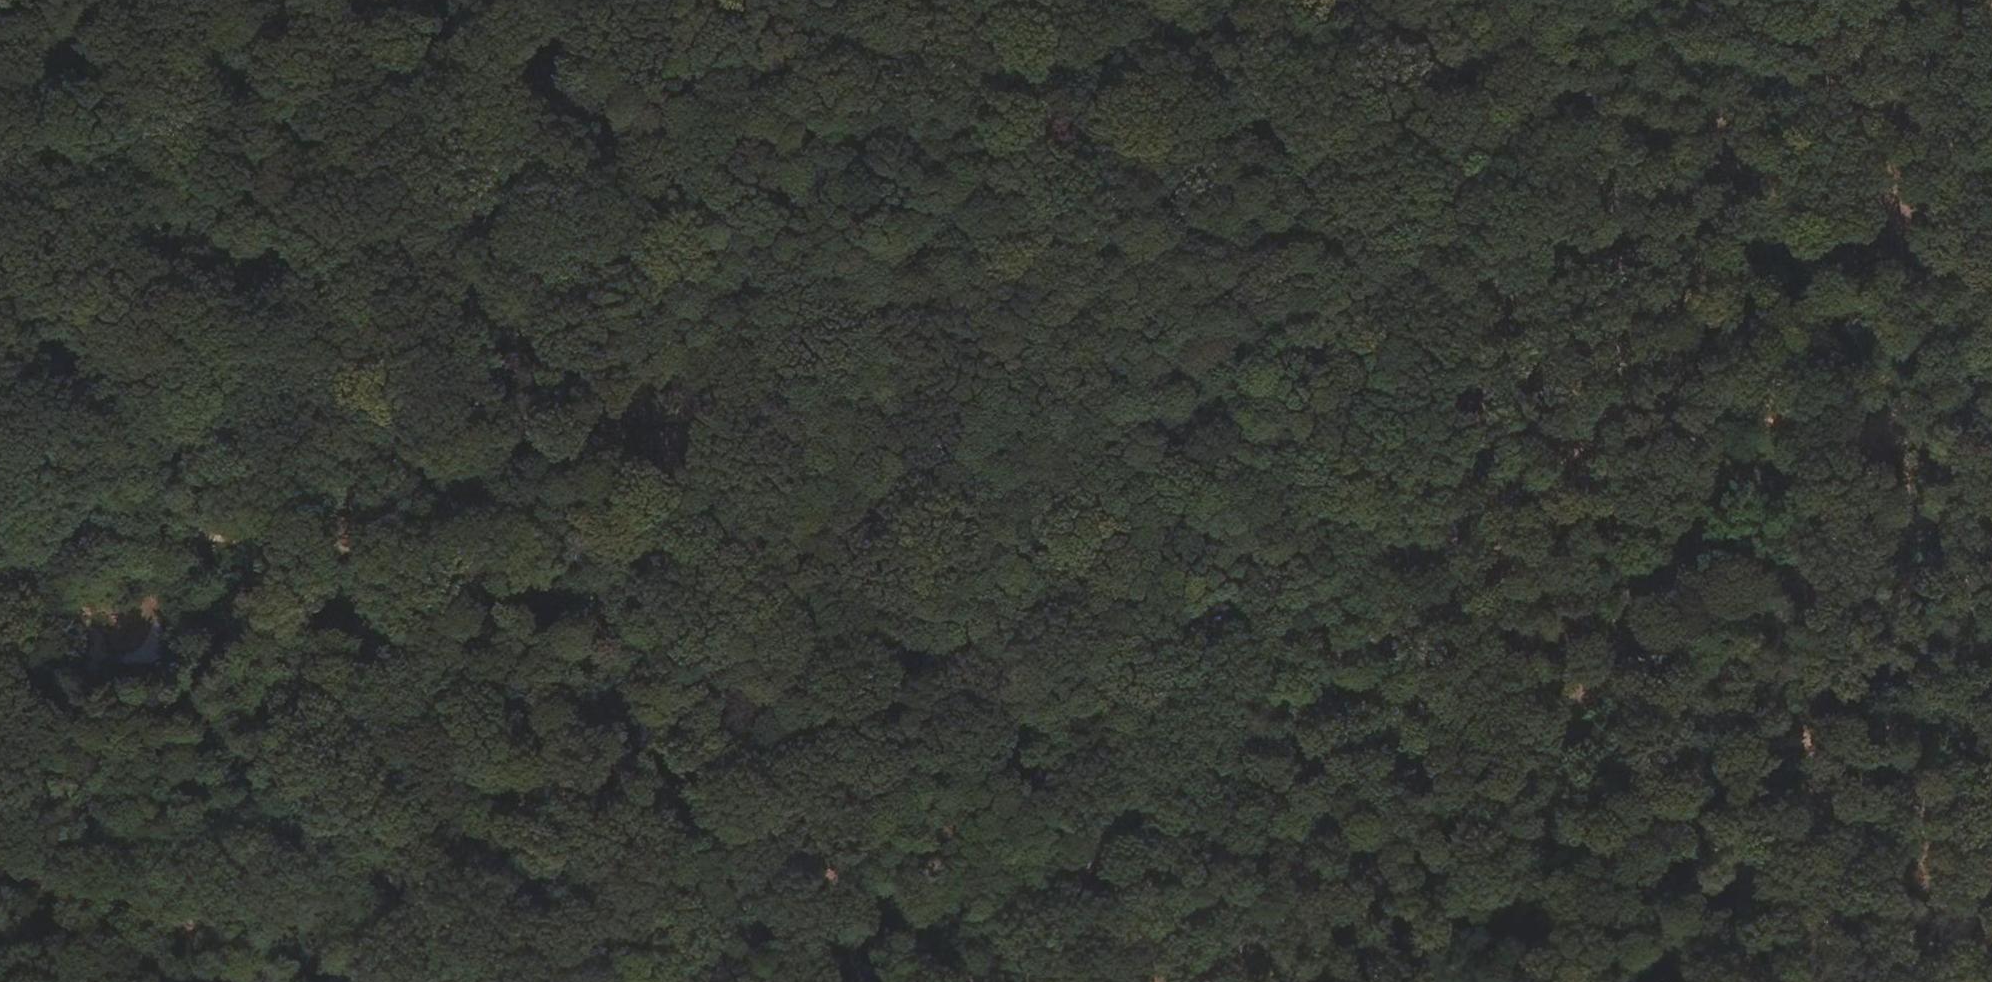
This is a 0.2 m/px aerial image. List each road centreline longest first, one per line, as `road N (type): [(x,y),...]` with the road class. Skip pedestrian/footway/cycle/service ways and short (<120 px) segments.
road 1 (track): [(1606,0),(1578,119),(1431,500),(1274,674)]
road 2 (track): [(454,981),(285,549)]
road 3 (track): [(1274,674),(990,981)]

